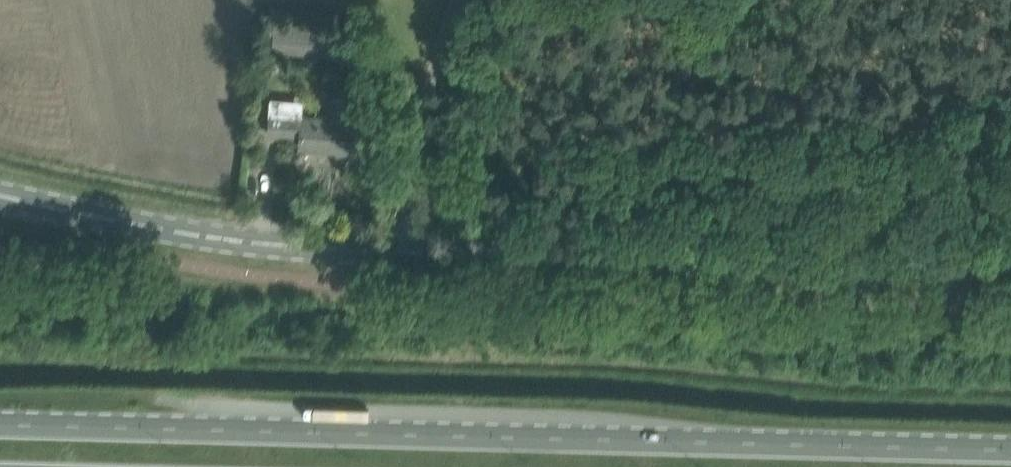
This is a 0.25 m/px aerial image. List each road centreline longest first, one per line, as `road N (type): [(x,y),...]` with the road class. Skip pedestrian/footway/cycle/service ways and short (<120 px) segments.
road 1 (tertiary): [(1010,272),(324,251),(210,242),(0,201)]
road 2 (primary): [(1010,451),(0,425)]

